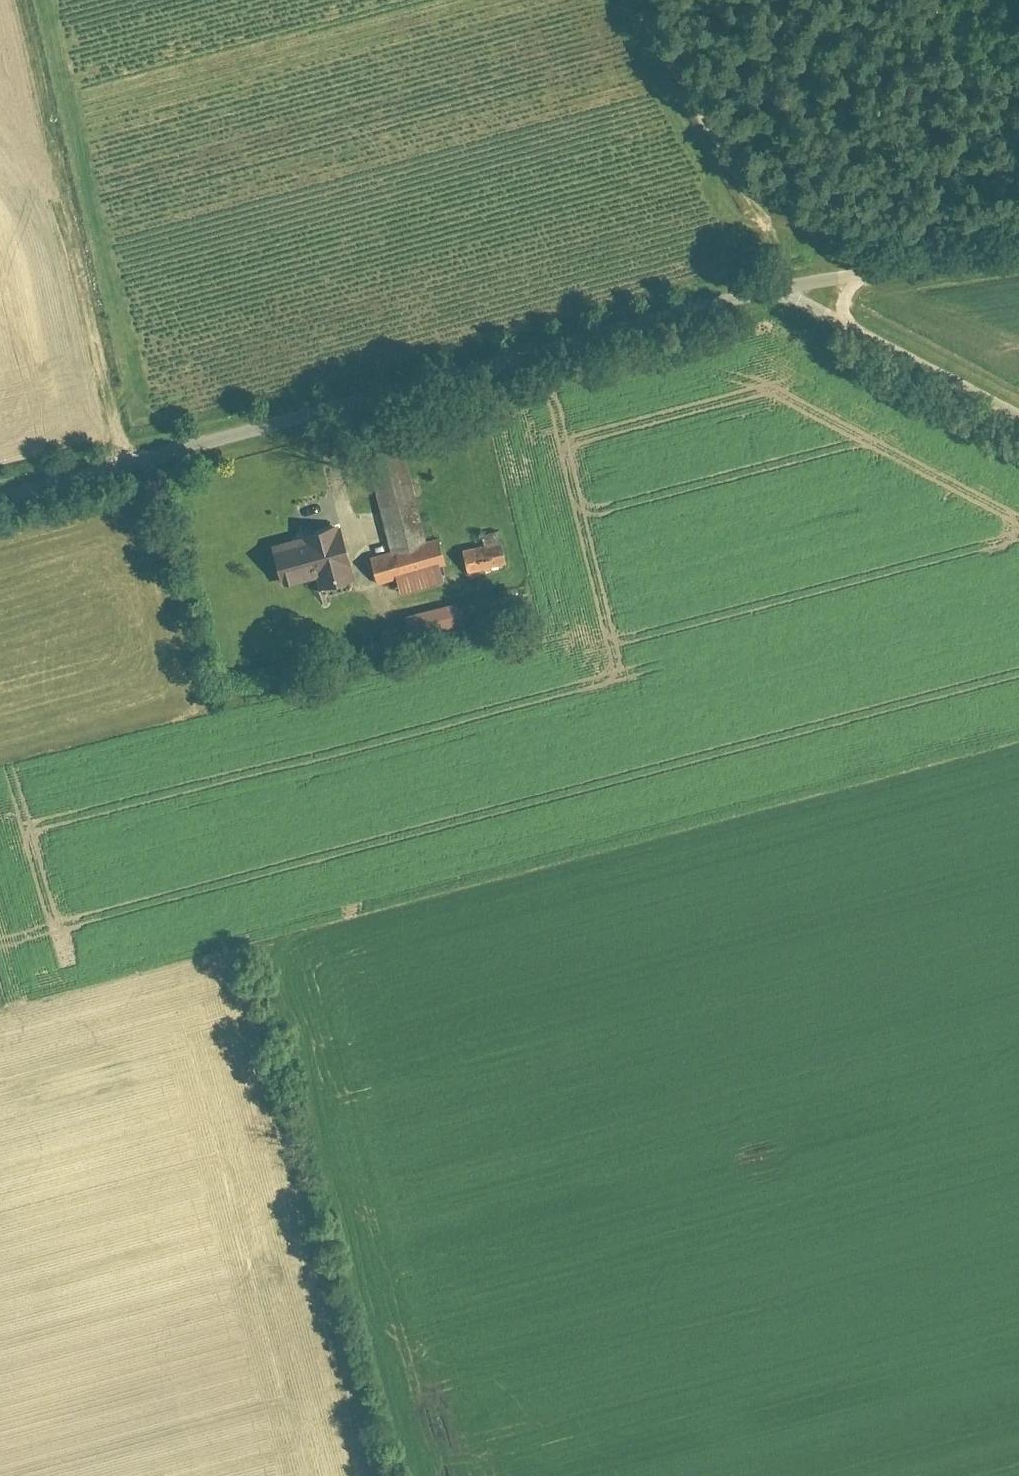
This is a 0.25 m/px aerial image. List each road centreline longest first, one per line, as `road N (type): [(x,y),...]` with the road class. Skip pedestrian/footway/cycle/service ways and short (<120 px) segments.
road 1 (unclassified): [(0,498),(787,284)]
road 2 (track): [(787,284),(634,0)]
road 3 (unclassified): [(1018,407),(787,284)]
road 4 (unclassified): [(787,284),(1018,250)]

